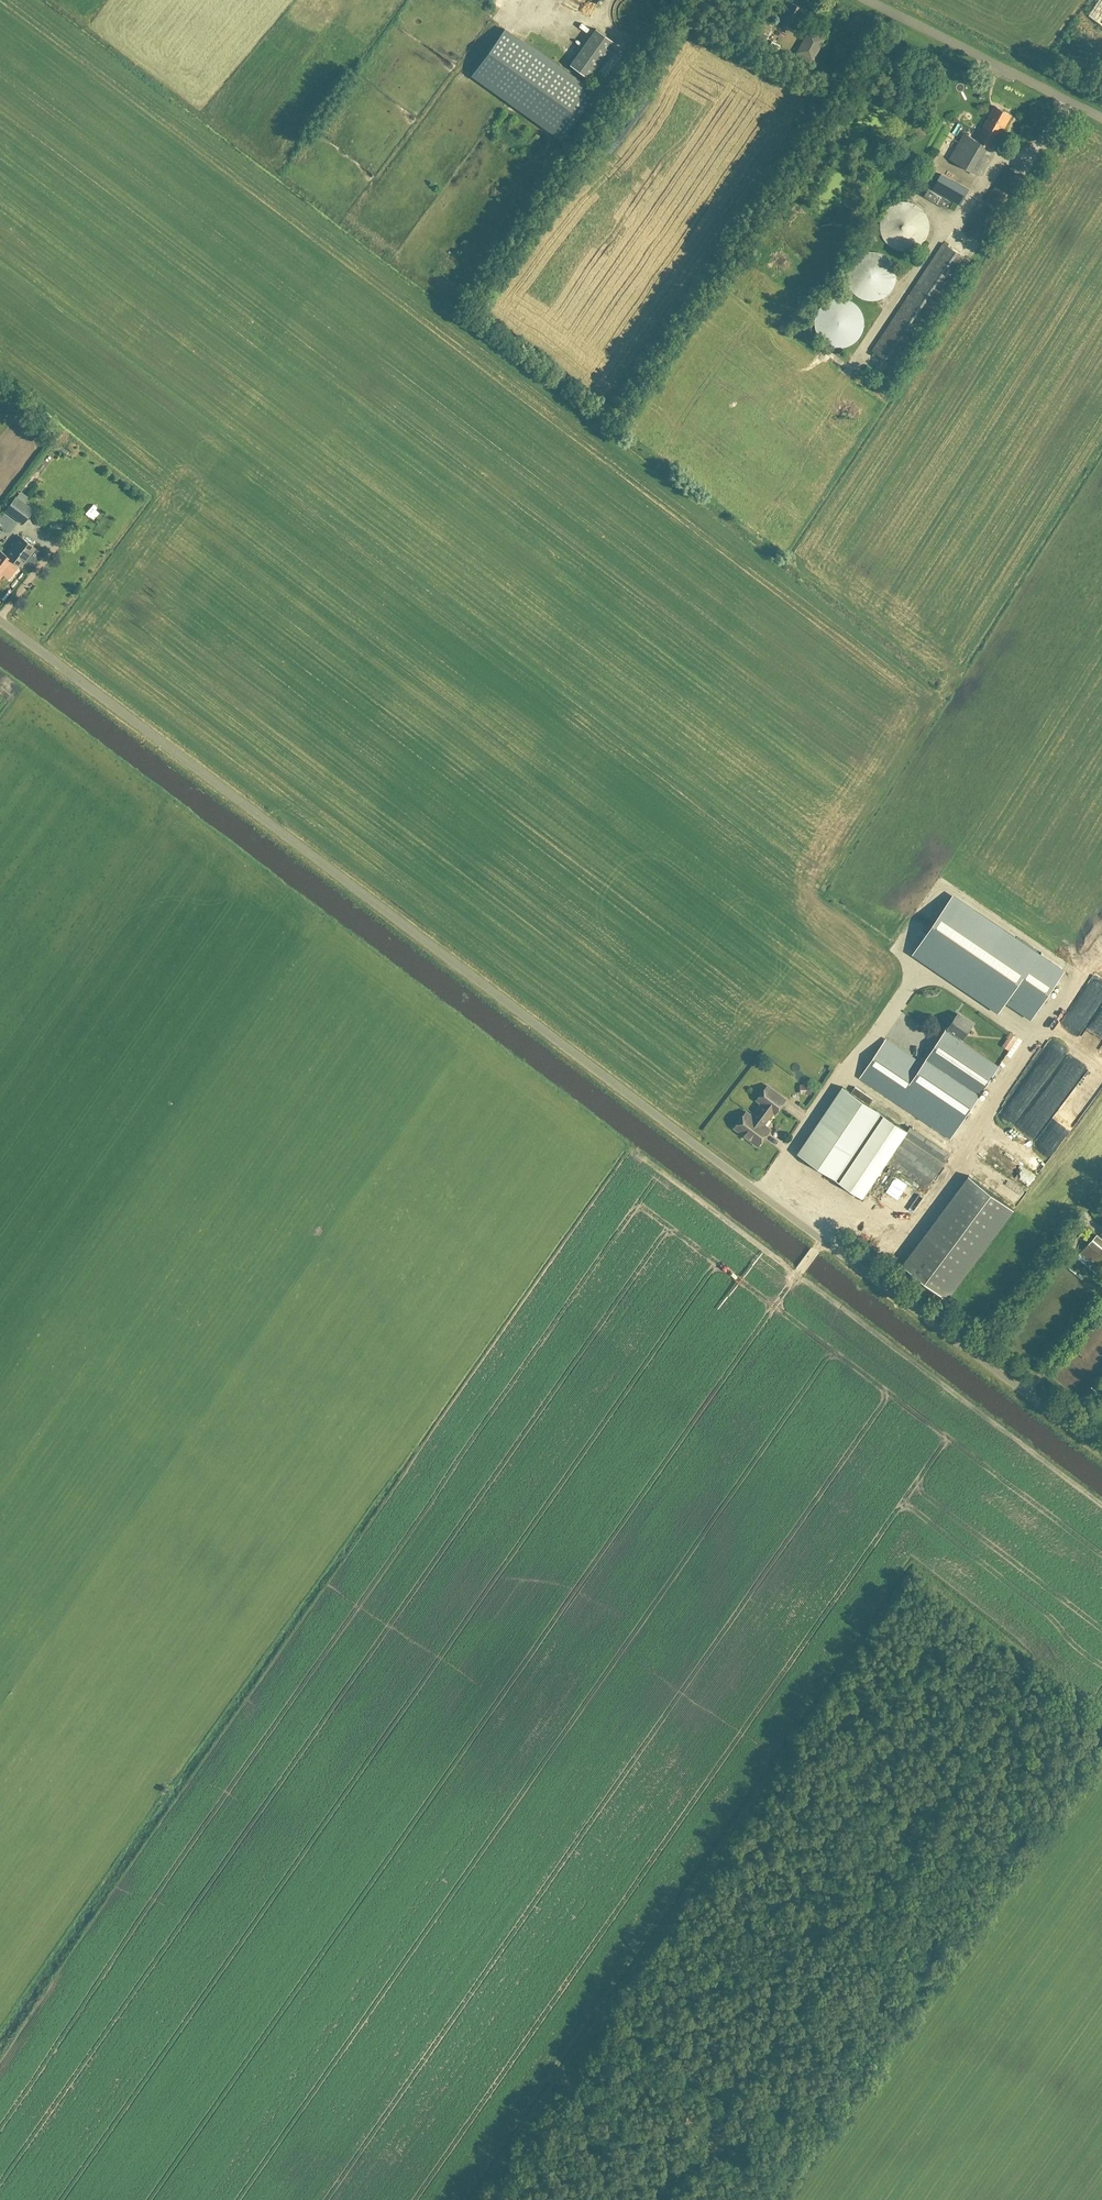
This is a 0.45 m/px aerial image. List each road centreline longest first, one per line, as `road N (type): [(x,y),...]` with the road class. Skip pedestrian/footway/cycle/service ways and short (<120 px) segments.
road 1 (unclassified): [(1101,1450),(0,620)]
road 2 (unclassified): [(1101,112),(878,0)]

